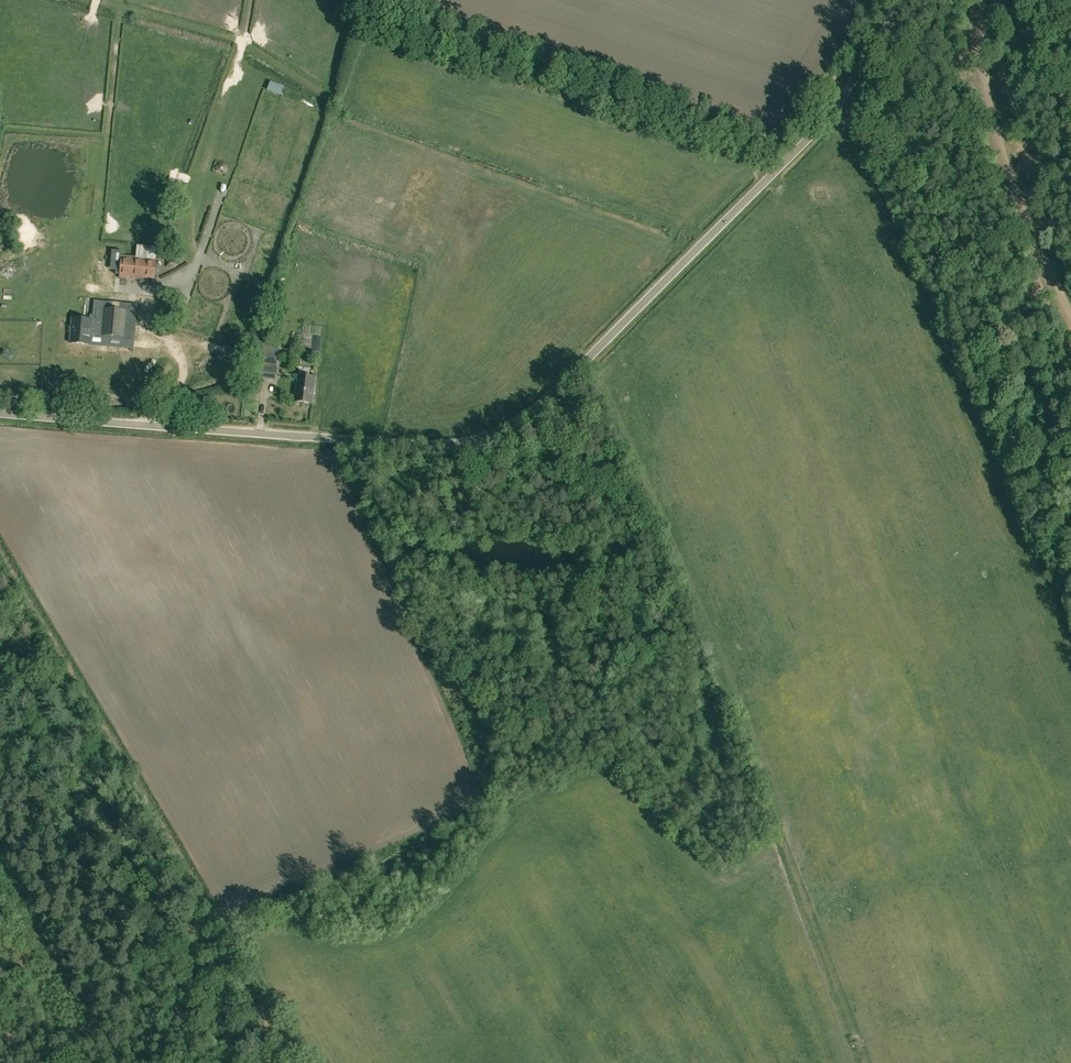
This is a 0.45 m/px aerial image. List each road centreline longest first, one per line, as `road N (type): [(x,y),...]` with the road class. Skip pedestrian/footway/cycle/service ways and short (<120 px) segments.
road 1 (unclassified): [(0,413),(418,444),(490,435),(551,395),(805,139),(847,90),(901,0)]
road 2 (track): [(0,635),(247,1062)]
road 3 (track): [(980,0),(1000,142),(1070,309)]

